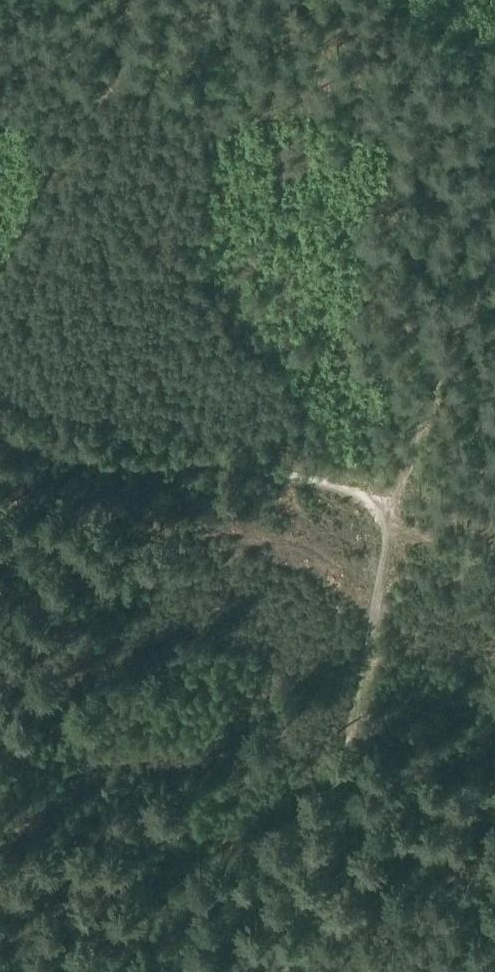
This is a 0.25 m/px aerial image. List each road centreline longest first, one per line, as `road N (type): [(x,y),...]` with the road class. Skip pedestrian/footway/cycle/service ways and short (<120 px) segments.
road 1 (track): [(302,971),(357,769),(391,512),(488,223),(494,220)]
road 2 (track): [(391,512),(180,442),(134,450),(0,427)]

